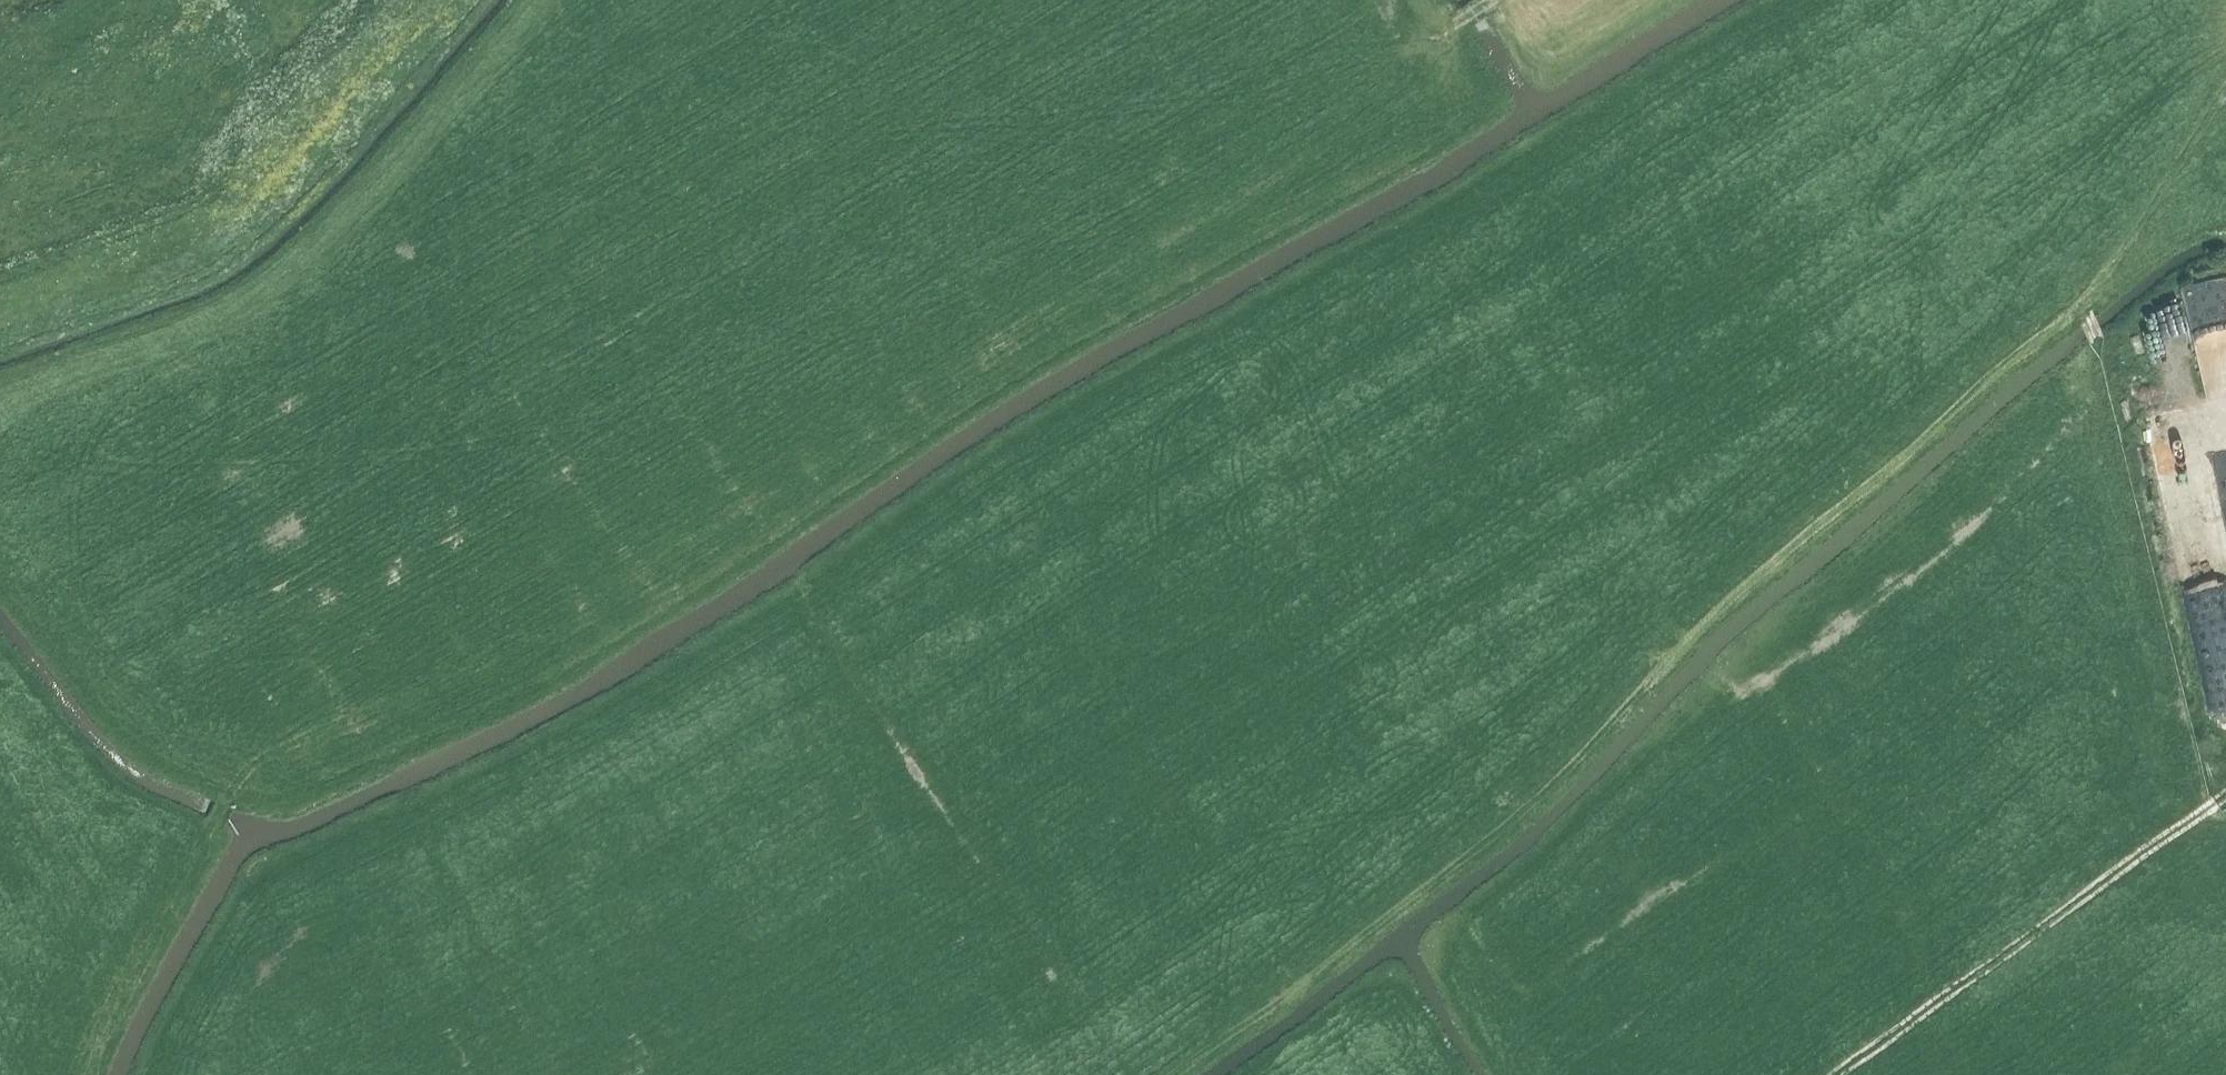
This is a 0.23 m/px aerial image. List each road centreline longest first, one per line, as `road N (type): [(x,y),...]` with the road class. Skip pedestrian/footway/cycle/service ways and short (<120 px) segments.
road 1 (track): [(1837,1074),(2225,795)]

